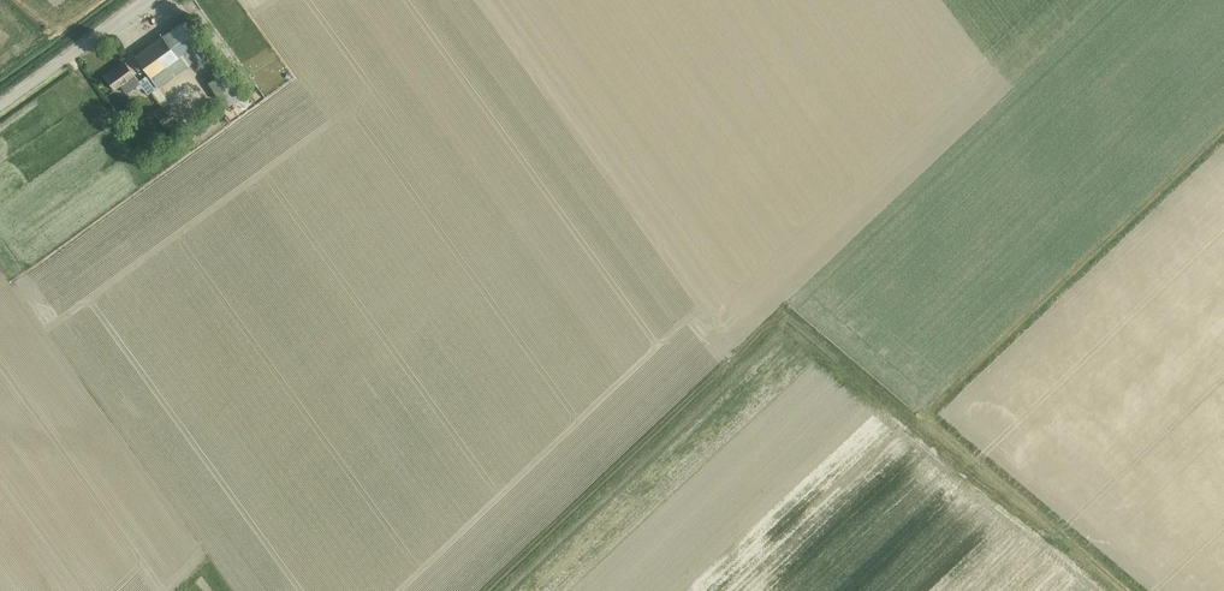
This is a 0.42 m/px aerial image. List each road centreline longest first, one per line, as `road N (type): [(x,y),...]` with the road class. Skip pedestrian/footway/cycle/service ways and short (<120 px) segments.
road 1 (unclassified): [(0,102),(142,0)]

